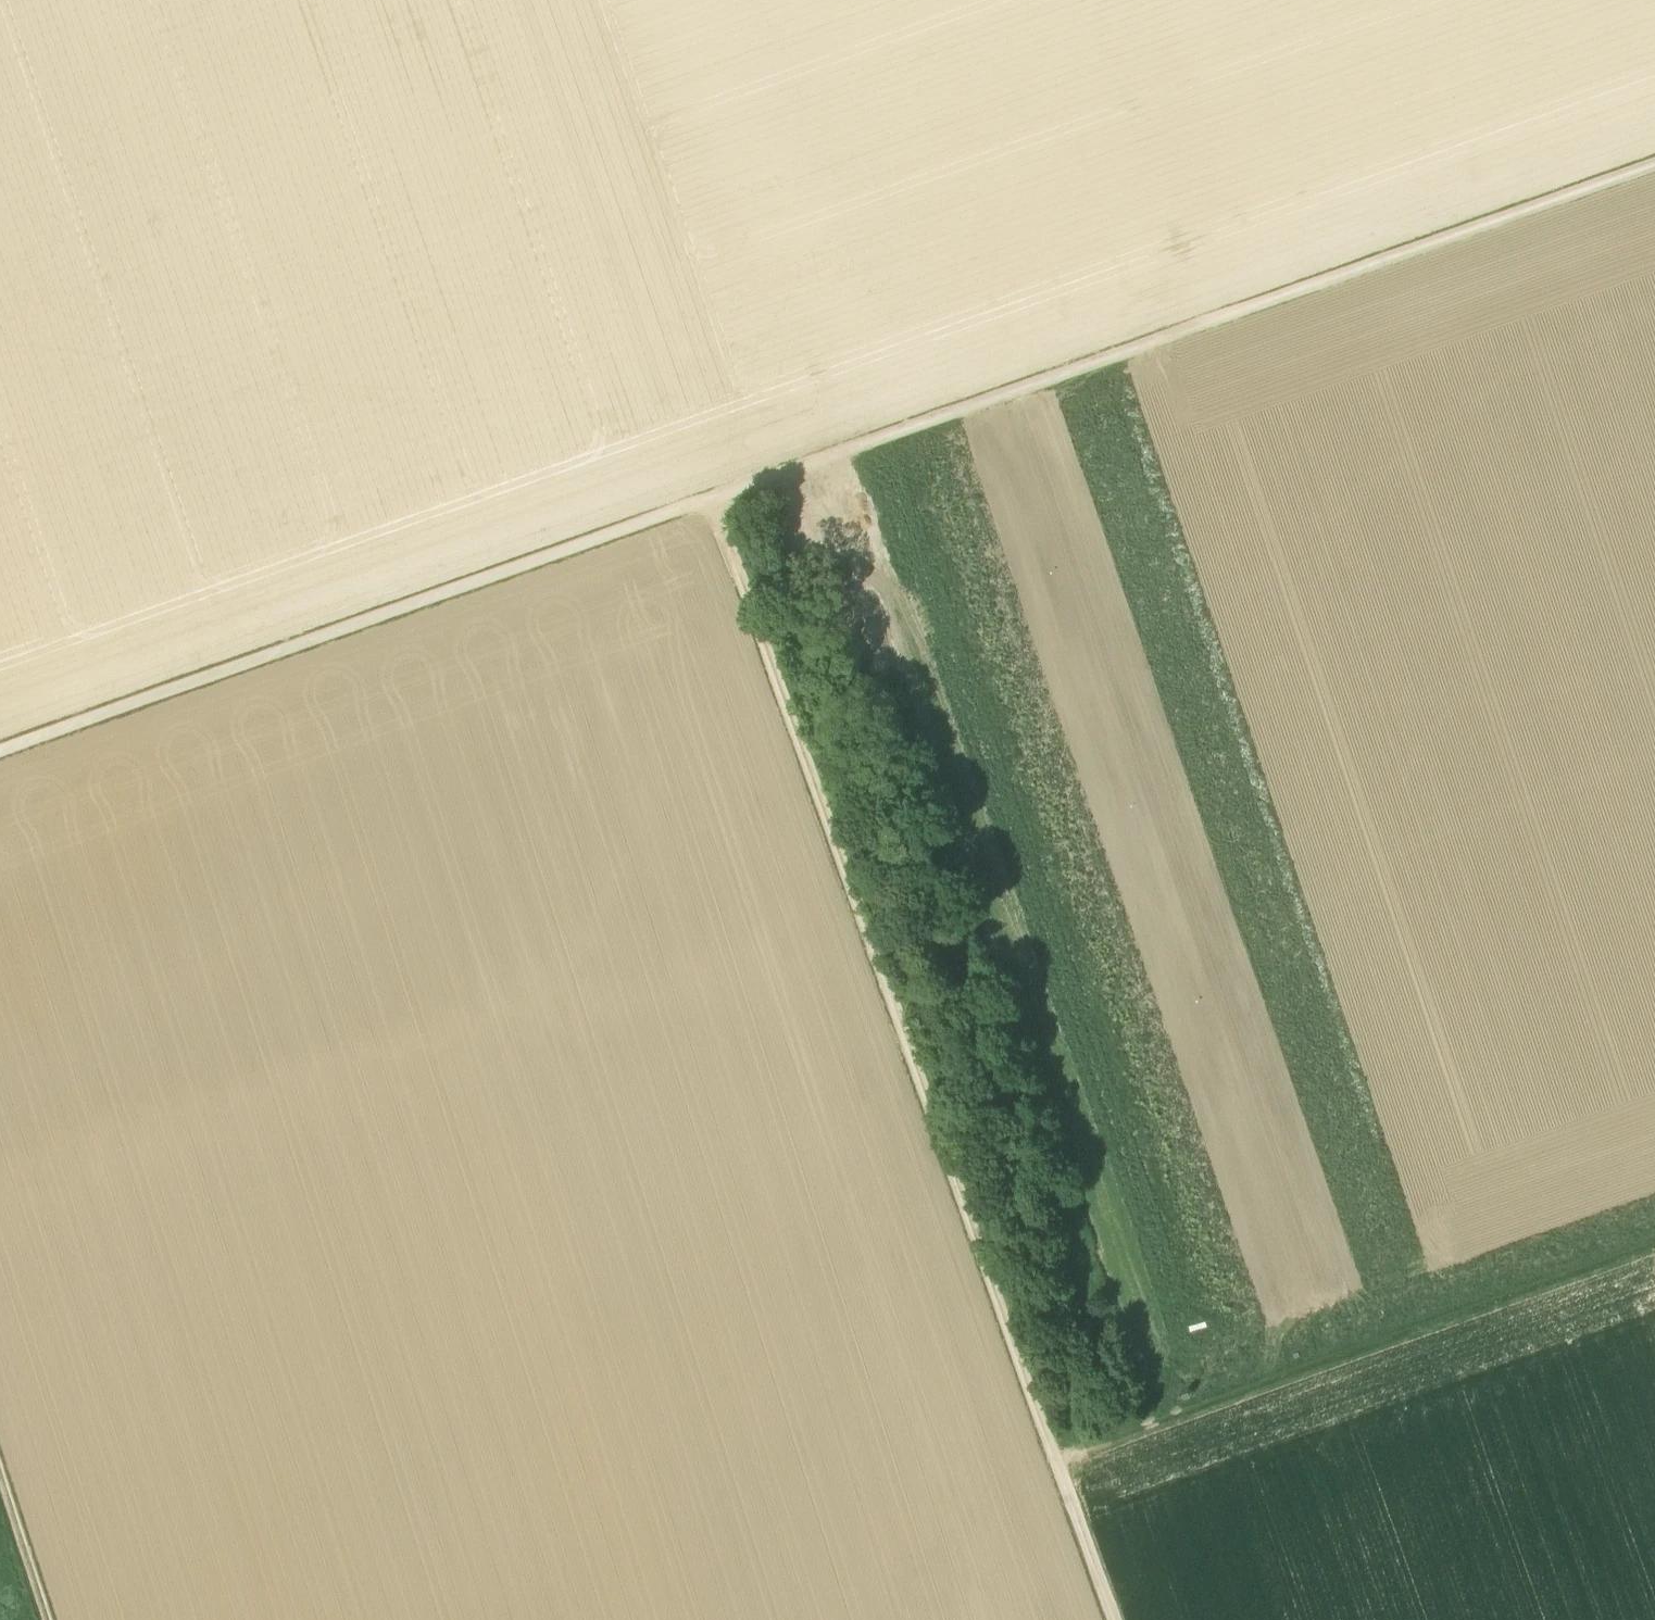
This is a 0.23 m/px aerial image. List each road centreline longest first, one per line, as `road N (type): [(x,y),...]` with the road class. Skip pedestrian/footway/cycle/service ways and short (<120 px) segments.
road 1 (track): [(1654,166),(0,751)]
road 2 (track): [(714,499),(1111,1619)]
road 3 (track): [(0,1480),(45,1619)]

